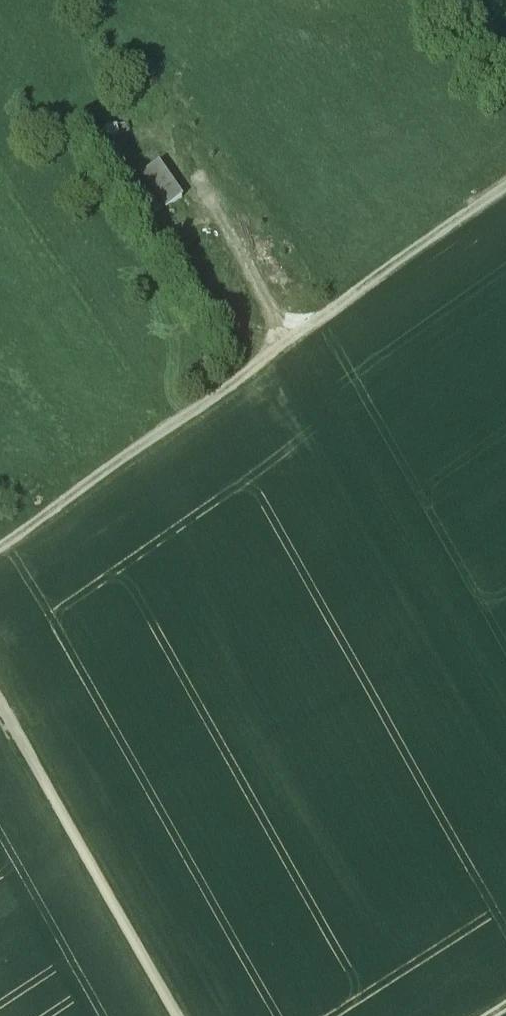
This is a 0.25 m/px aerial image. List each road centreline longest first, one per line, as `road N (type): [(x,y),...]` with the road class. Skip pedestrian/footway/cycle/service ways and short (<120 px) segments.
road 1 (track): [(0,548),(505,189)]
road 2 (track): [(0,706),(176,1015)]

